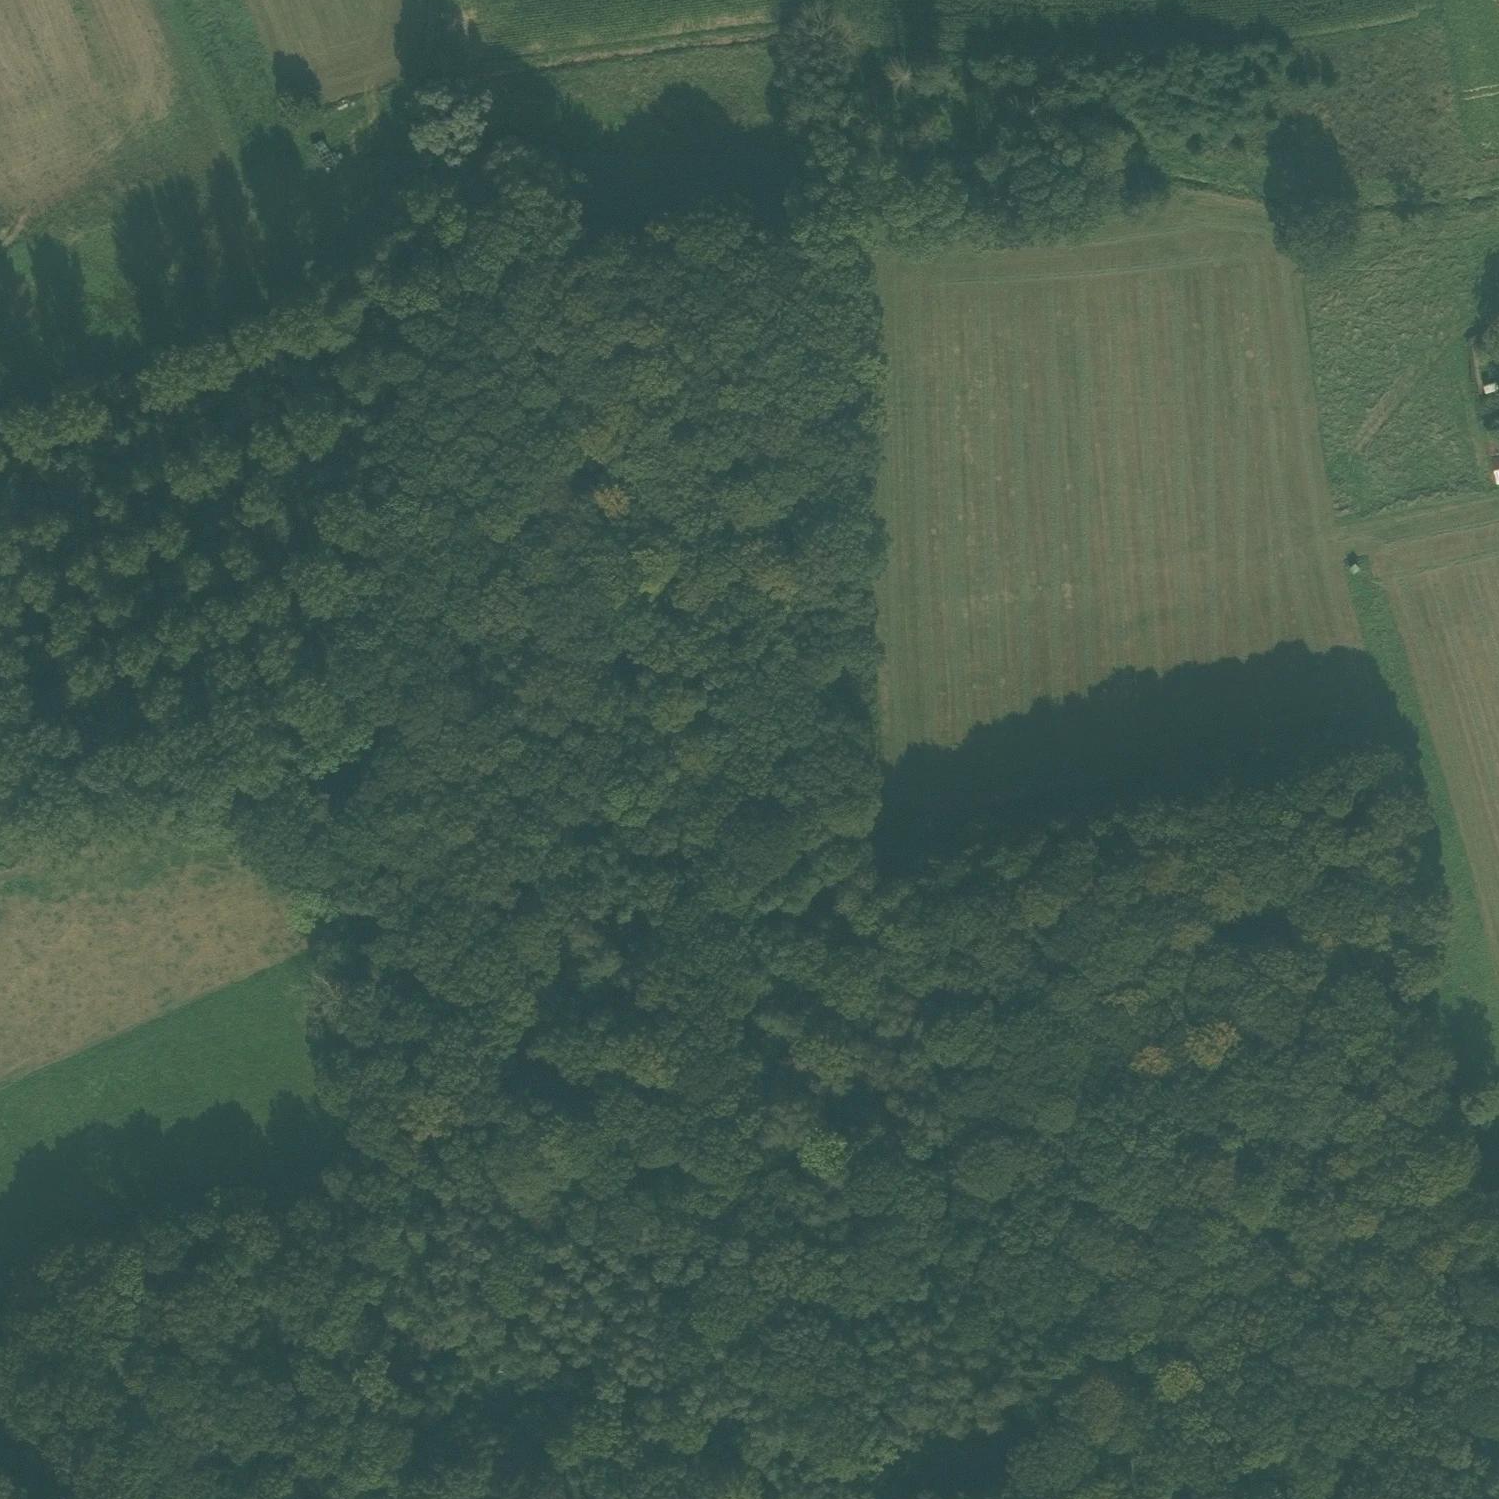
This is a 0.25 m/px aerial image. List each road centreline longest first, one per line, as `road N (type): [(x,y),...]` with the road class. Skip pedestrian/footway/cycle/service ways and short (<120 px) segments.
road 1 (track): [(1498,492),(1334,528)]

